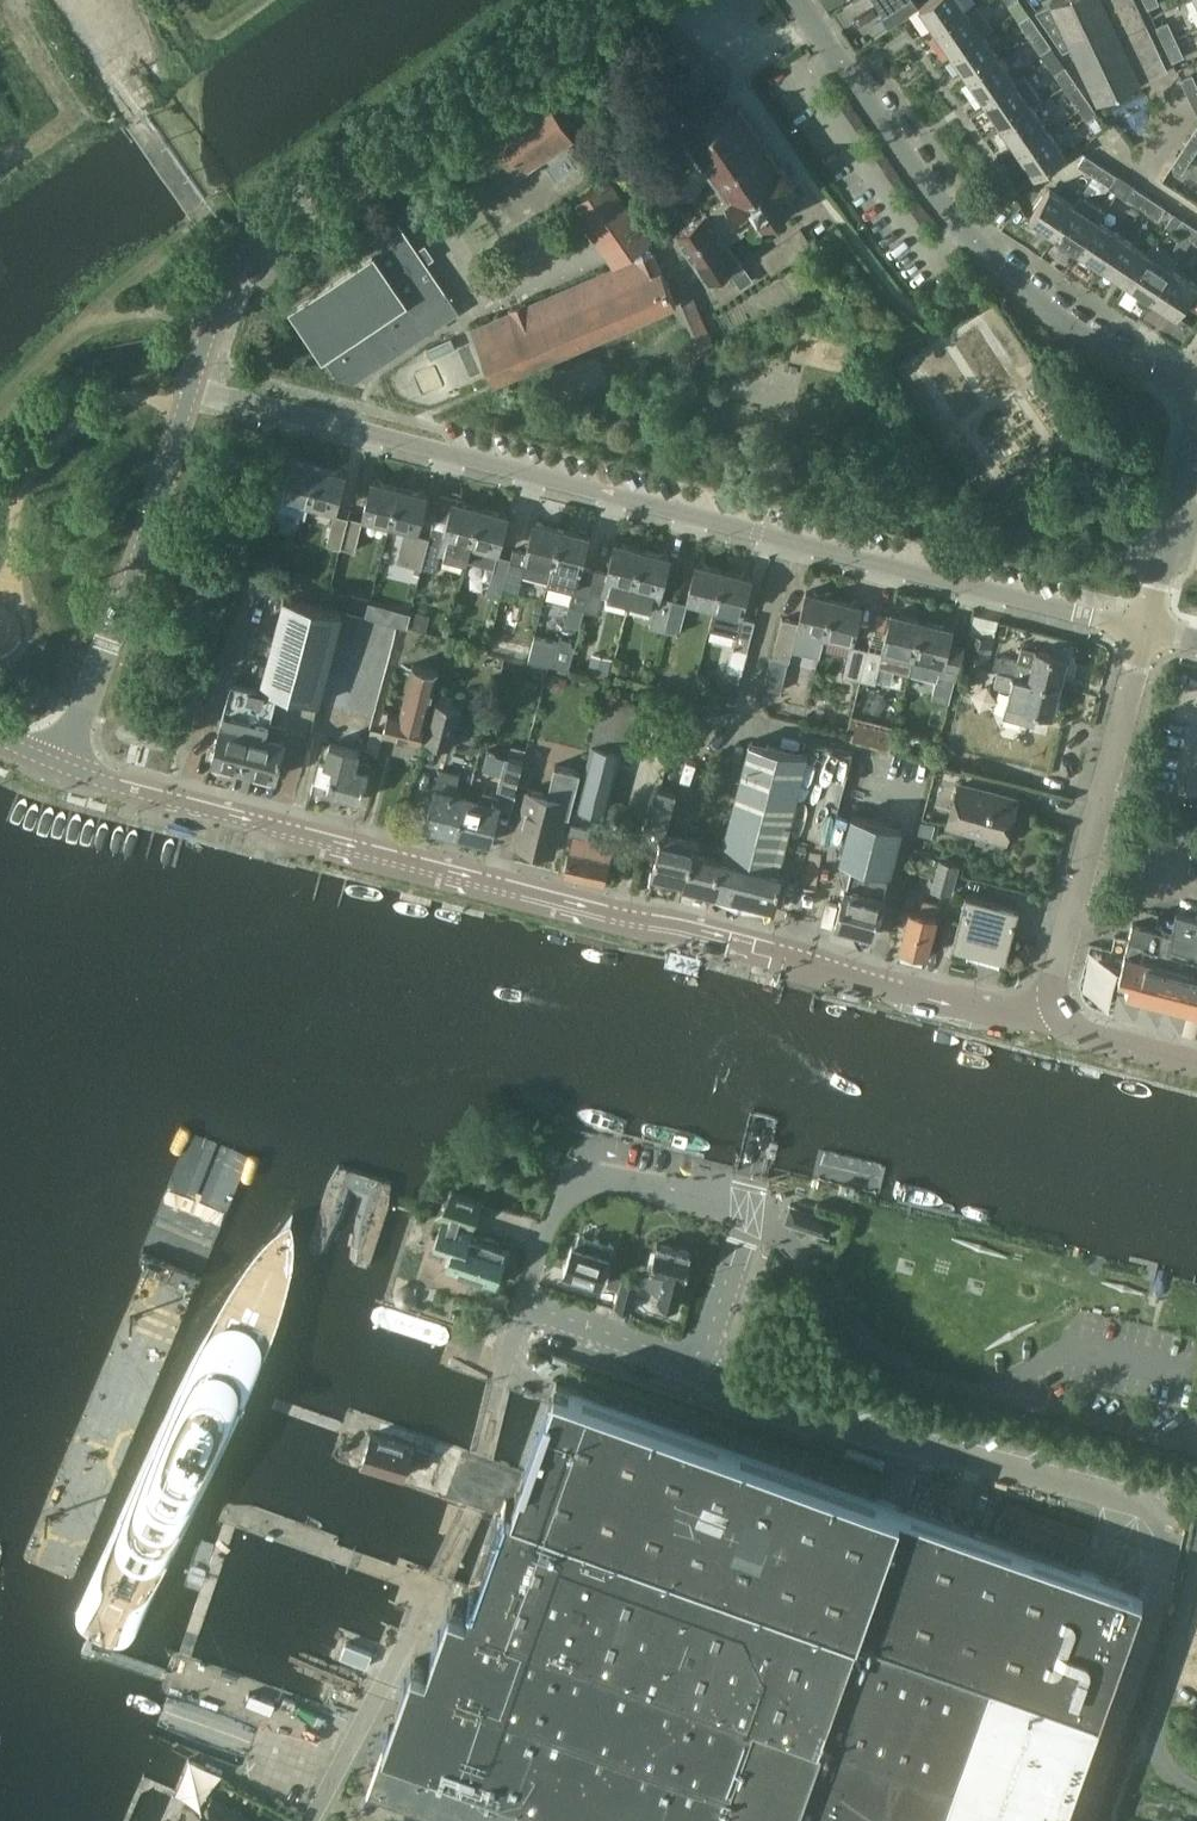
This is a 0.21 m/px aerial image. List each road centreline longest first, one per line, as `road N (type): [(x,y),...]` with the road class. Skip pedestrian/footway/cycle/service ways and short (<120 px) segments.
road 1 (tertiary): [(1143,628),(190,384)]
road 2 (tertiary): [(63,767),(617,922),(806,966)]
road 3 (tertiary): [(190,384),(218,303),(254,249),(302,201),(594,0)]
road 4 (residential): [(1184,385),(1082,341),(956,234),(792,0)]
road 5 (residential): [(315,1820),(466,1517),(492,1379),(518,1302)]
road 6 (residential): [(1196,1446),(920,1373),(863,1334),(741,1212)]
road 7 (tertiary): [(63,767),(190,384)]
road 8 (tertiary): [(1058,1010),(1055,977),(1143,628)]
road 9 (residential): [(518,1302),(684,1356),(709,1334),(741,1212)]
road 10 (residential): [(741,1212),(594,1176),(573,1179),(518,1302)]
road 11 (tertiary): [(806,966),(1010,1019),(1058,1010)]
road 12 (residential): [(1184,385),(1195,434),(1143,628)]
road 13 (residential): [(1196,1786),(1159,1753),(1155,1734),(1196,1558)]
road 14 (track): [(213,318),(177,315),(97,327),(0,411)]
road 15 (tertiary): [(1196,1064),(1091,1037),(1058,1010)]

